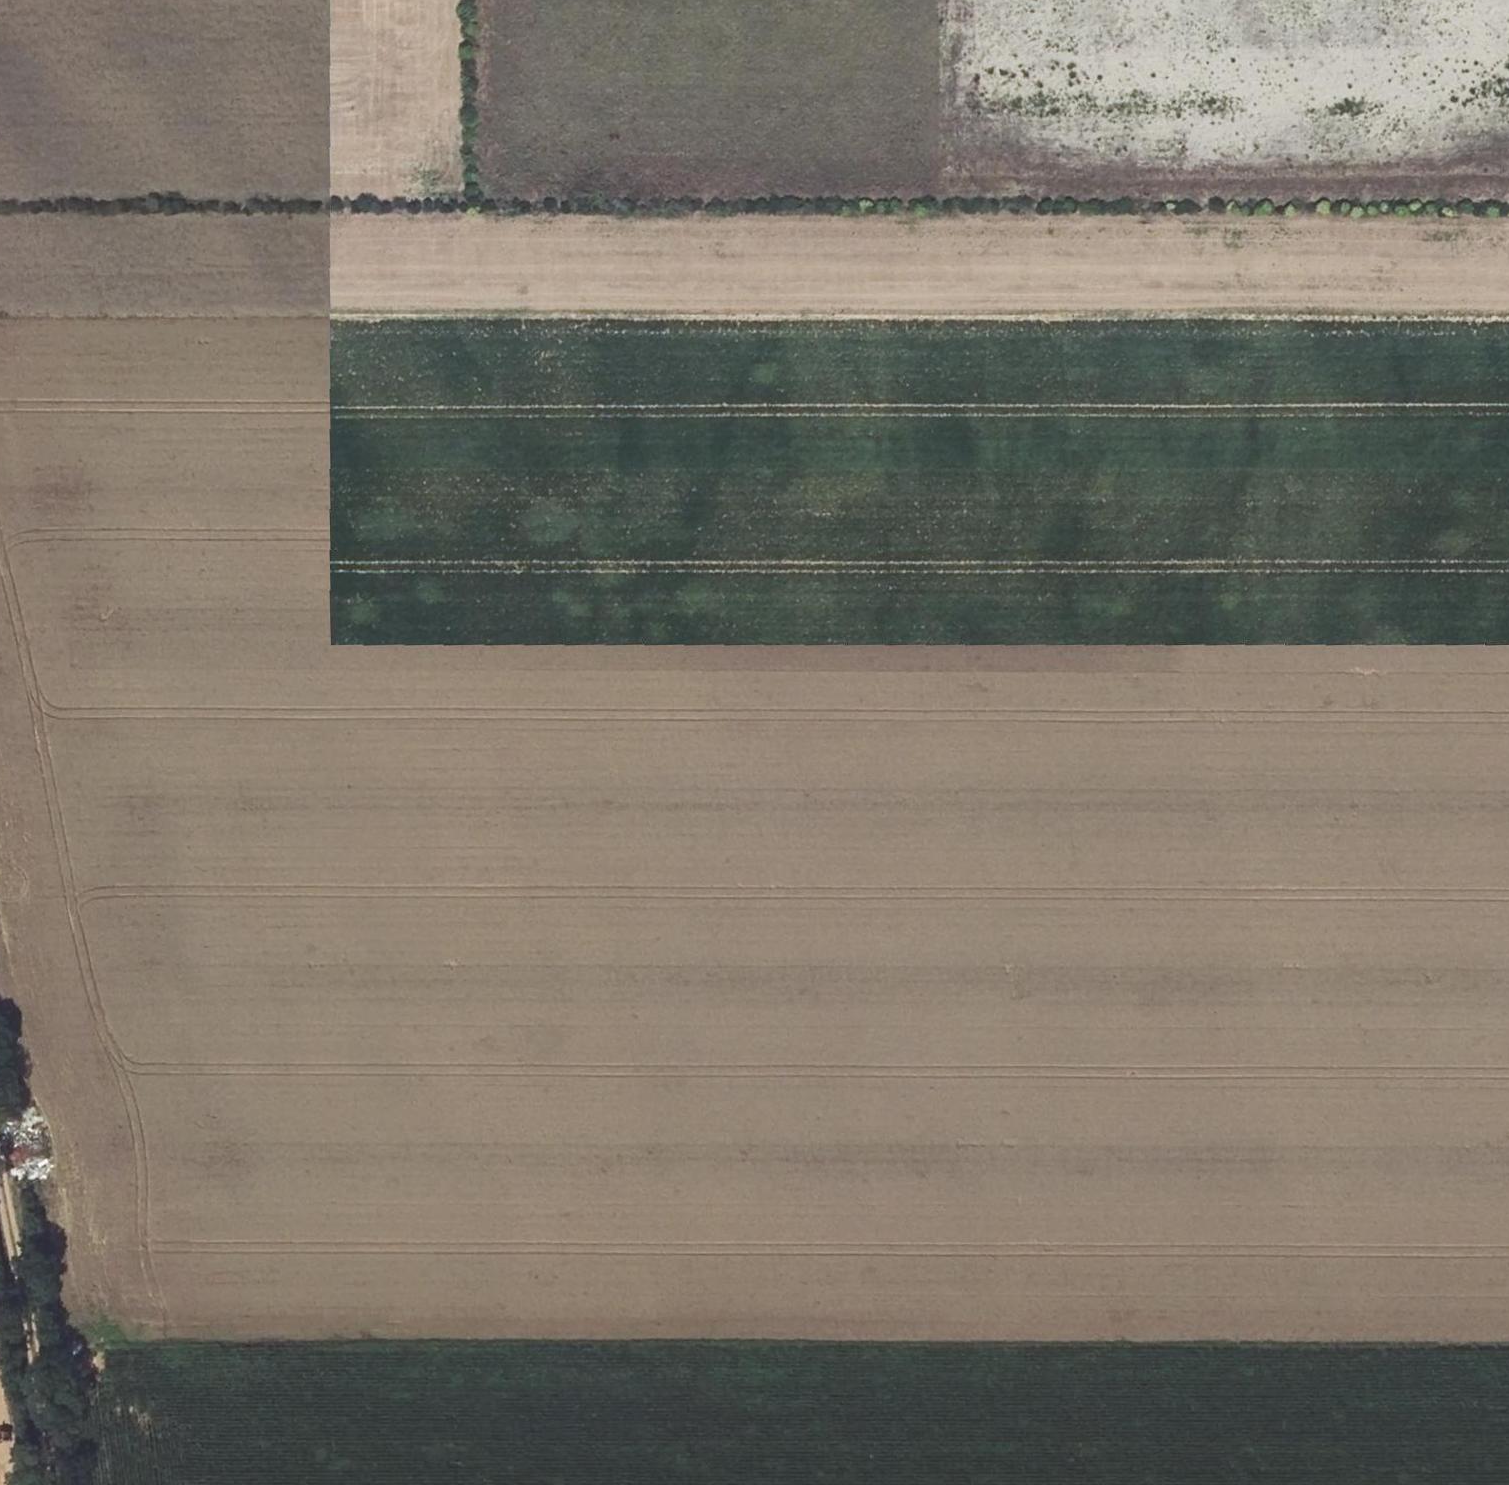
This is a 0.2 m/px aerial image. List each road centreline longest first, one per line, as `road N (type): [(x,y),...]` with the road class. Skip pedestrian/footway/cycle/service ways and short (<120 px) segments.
road 1 (track): [(57,1484),(0,1176)]

